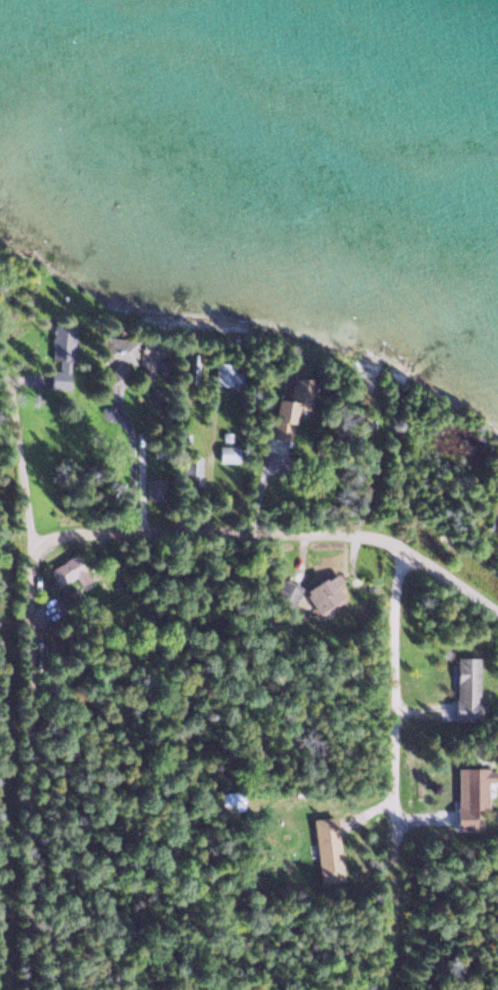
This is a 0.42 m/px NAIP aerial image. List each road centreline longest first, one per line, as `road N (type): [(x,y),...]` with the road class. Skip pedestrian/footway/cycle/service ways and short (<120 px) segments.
road 1 (residential): [(37,554),(51,541),(101,531),(373,536),(497,613)]
road 2 (residential): [(25,989),(29,582),(37,554)]

